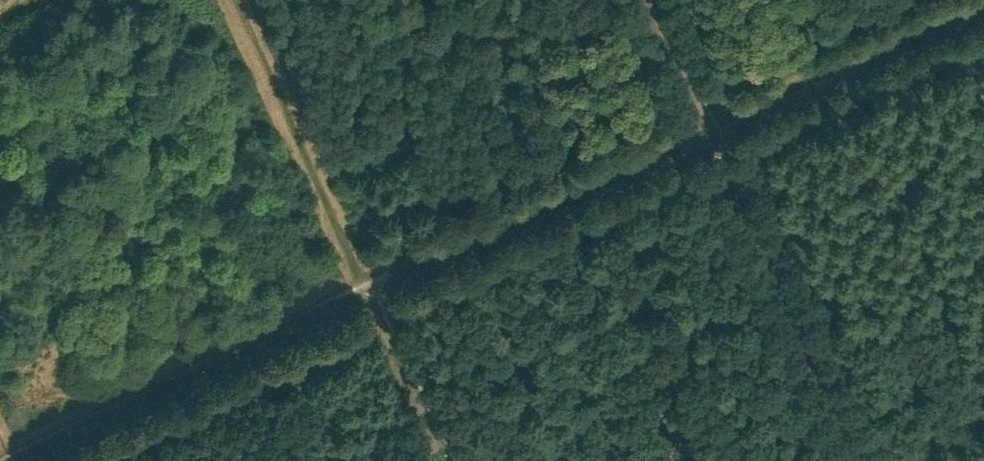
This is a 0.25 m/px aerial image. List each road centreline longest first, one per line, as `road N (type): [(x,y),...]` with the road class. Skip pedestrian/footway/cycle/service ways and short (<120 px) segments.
road 1 (track): [(386,278),(969,2)]
road 2 (track): [(864,460),(655,0)]
road 3 (track): [(12,460),(386,278)]

